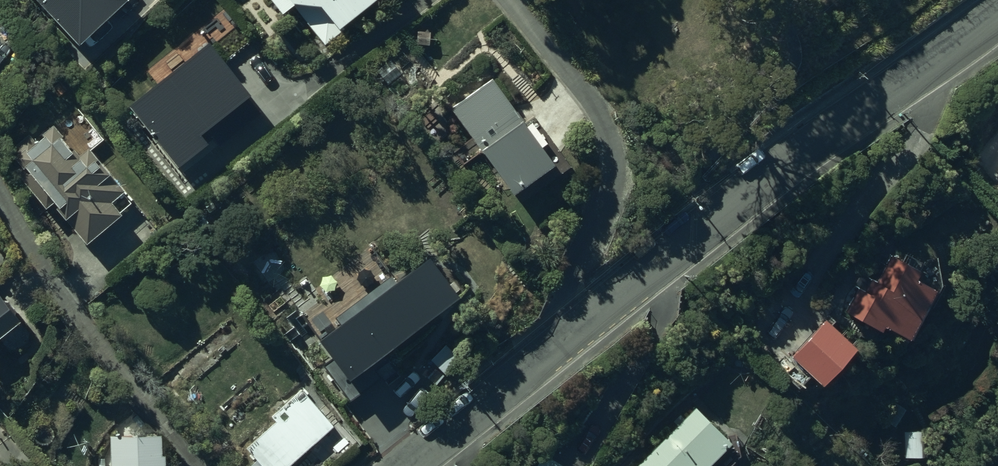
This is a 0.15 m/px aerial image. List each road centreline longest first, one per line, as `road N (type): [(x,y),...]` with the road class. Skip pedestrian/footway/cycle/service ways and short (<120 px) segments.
road 1 (residential): [(997,14),(777,168),(411,465)]

